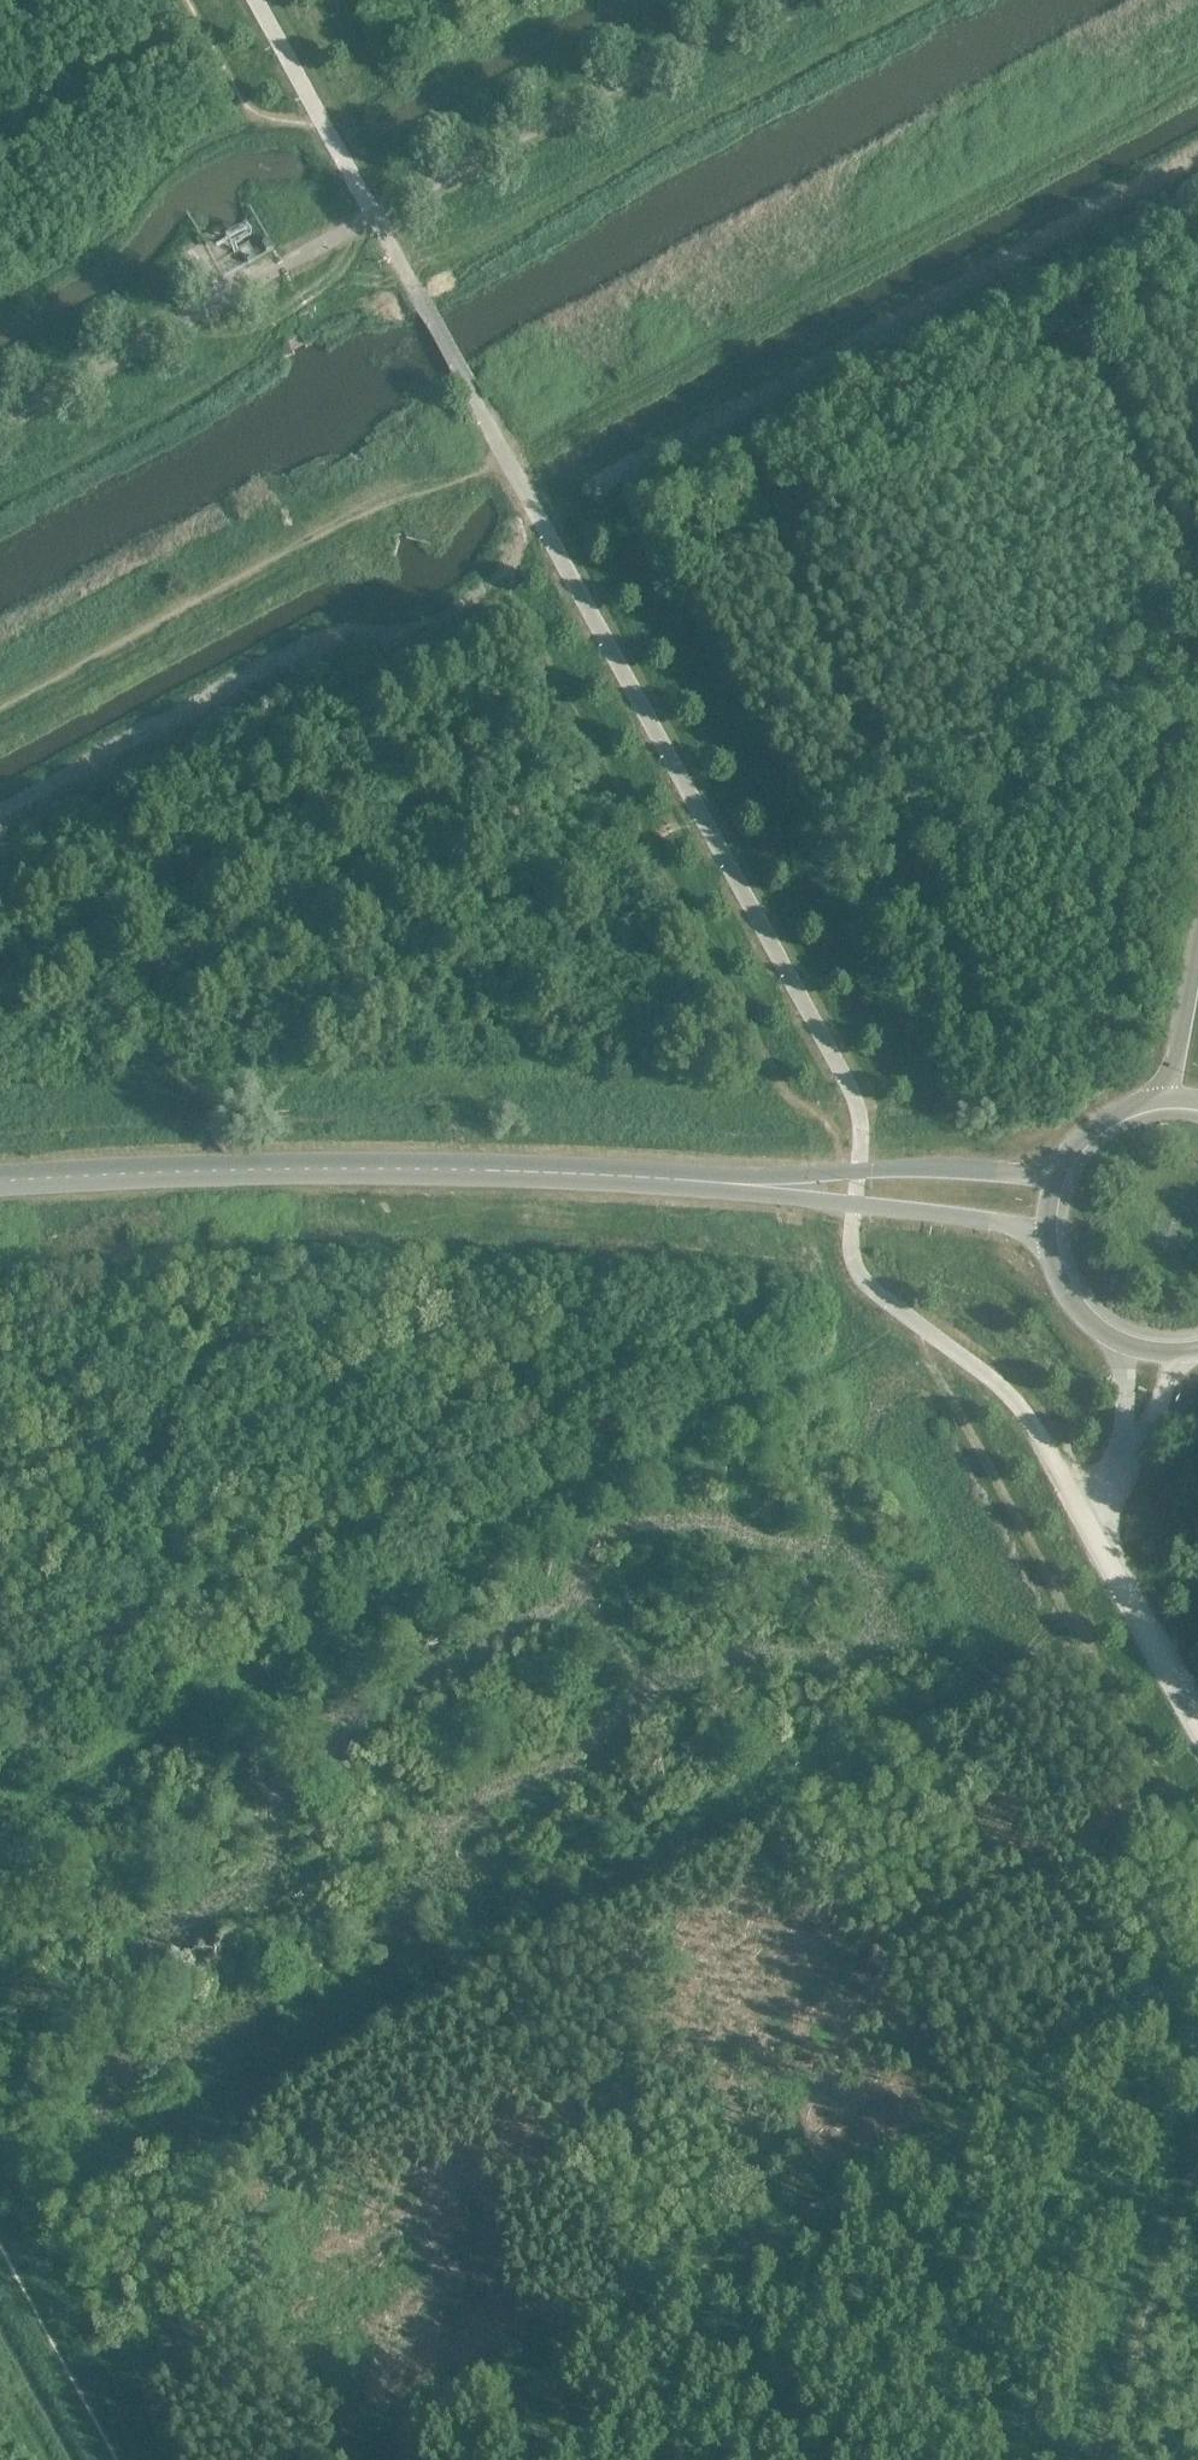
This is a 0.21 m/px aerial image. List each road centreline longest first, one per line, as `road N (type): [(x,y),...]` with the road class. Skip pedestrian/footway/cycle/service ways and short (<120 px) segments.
road 1 (tertiary): [(0,1185),(208,1174),(538,1174),(750,1190)]
road 2 (residential): [(1197,1723),(1069,1486),(1129,1443)]
road 3 (tertiary): [(1065,1171),(937,1168),(750,1190)]
road 4 (tertiary): [(750,1190),(1002,1223),(1053,1246)]
road 5 (residential): [(1197,928),(1176,1047),(1151,1108)]

